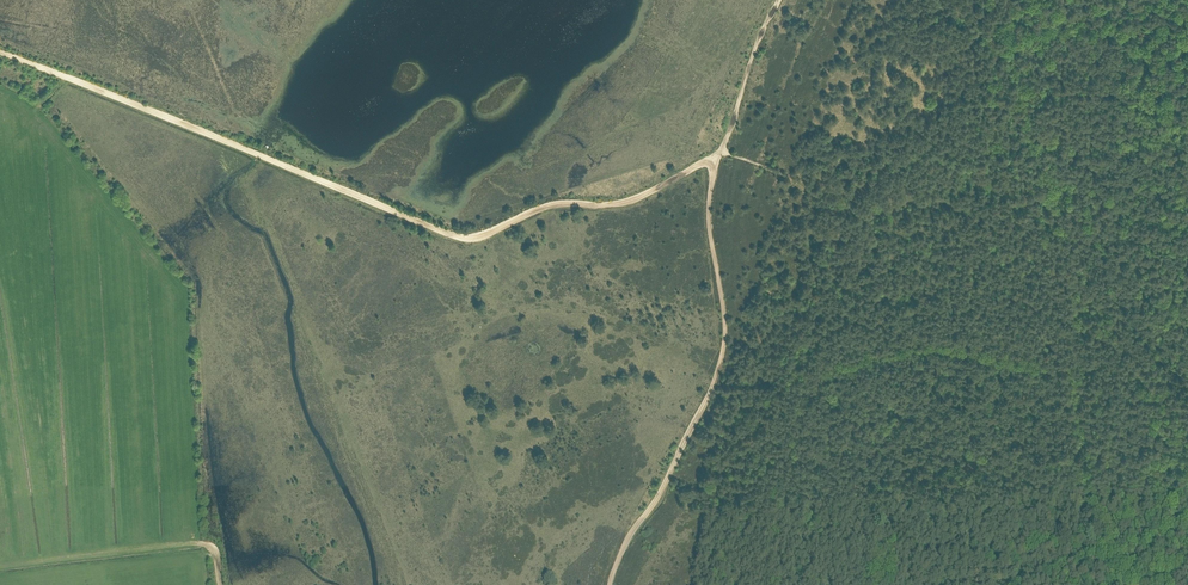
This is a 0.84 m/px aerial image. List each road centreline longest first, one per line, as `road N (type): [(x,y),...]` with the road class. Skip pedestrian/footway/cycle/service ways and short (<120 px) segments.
road 1 (track): [(62,76),(463,236),(545,205),(624,202),(721,153)]
road 2 (track): [(610,584),(659,499),(721,363),(726,320),(709,228),(711,184),(754,52),(780,0)]

